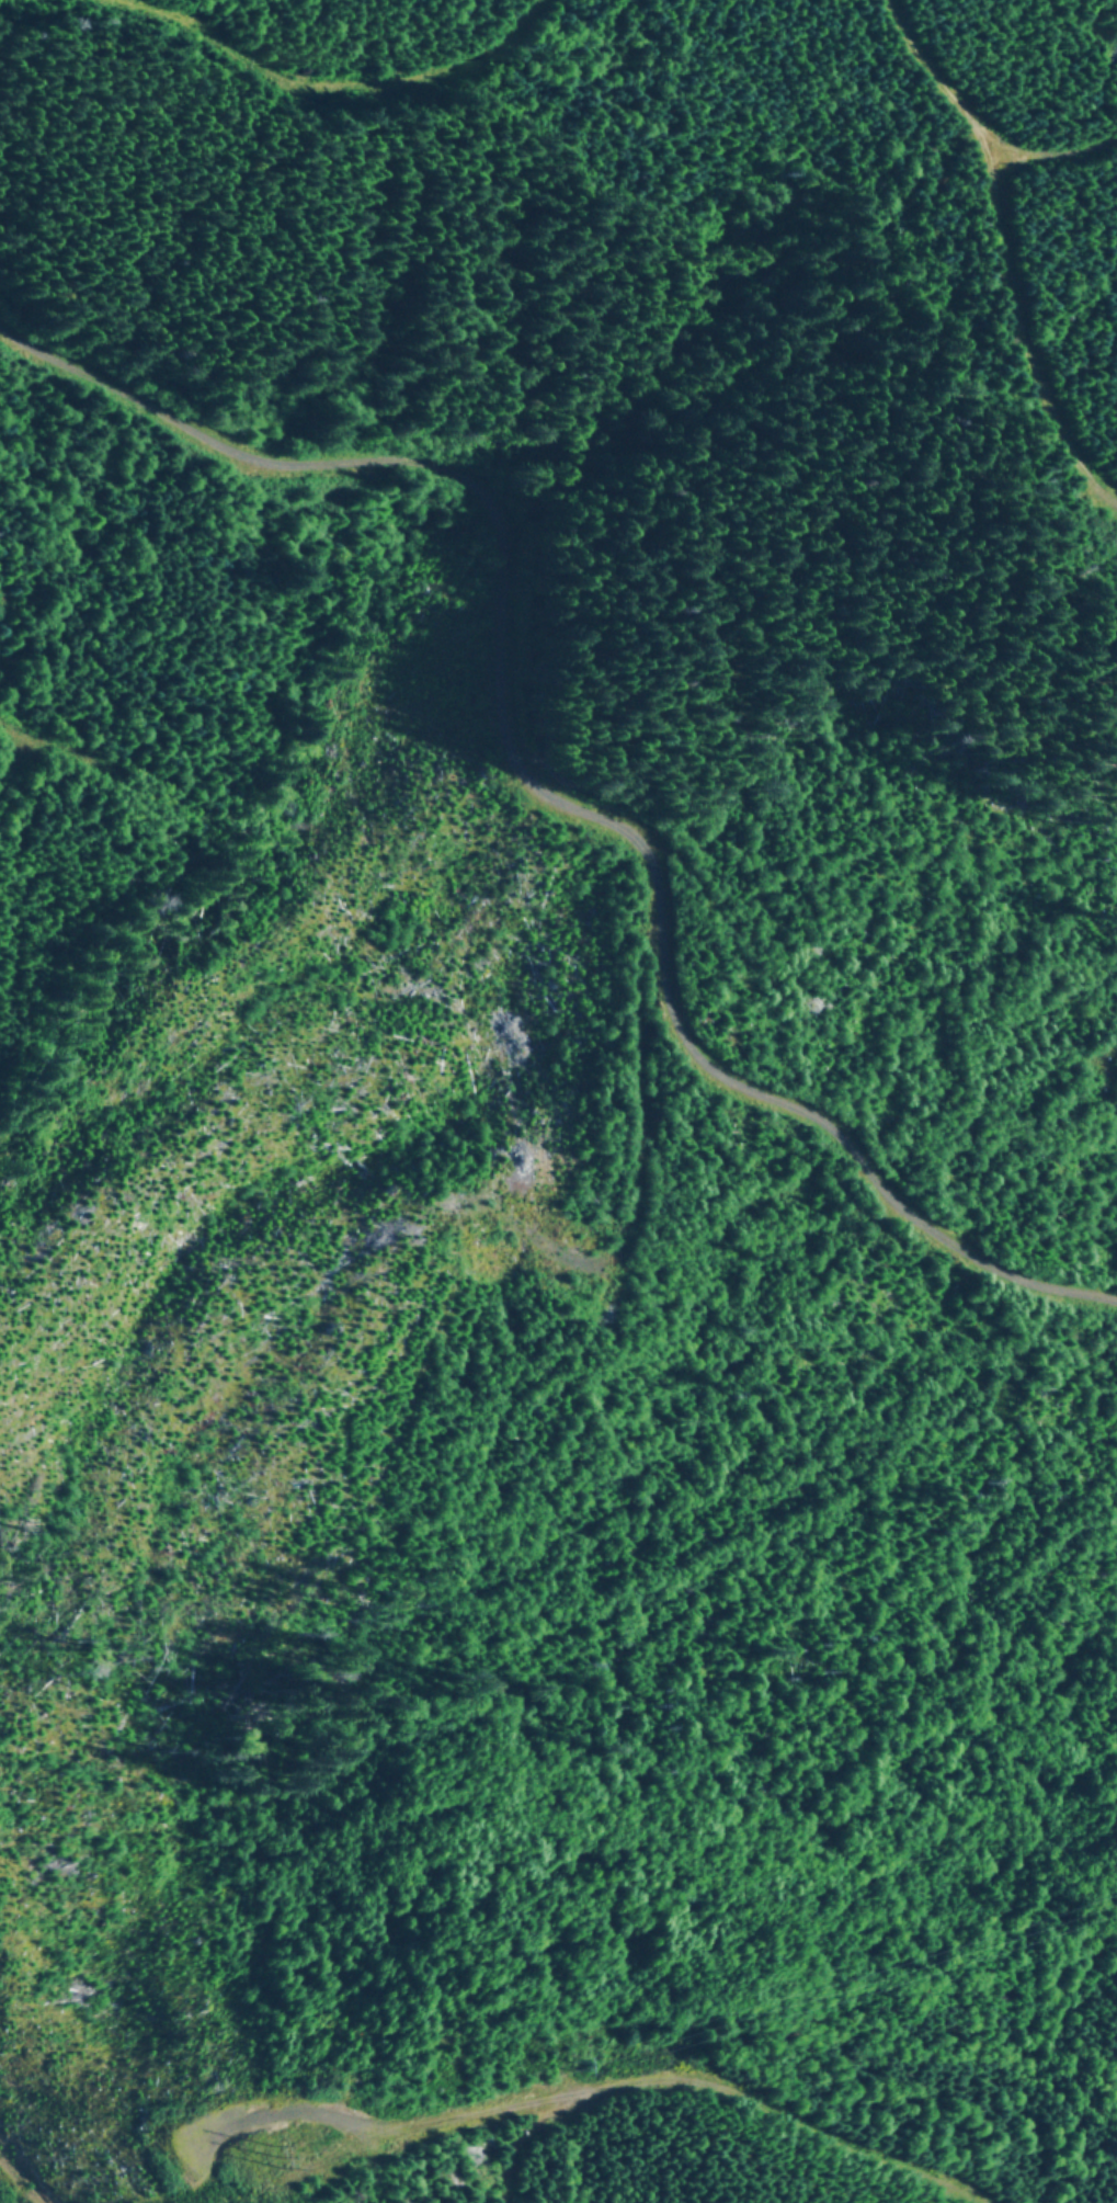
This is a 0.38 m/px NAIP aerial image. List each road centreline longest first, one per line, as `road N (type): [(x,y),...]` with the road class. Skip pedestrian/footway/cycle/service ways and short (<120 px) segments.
road 1 (track): [(1116,1324),(932,1252),(738,1145),(624,1024),(596,917),(497,809),(396,554),(350,521),(128,480),(0,398)]
road 2 (track): [(902,2202),(837,2166),(697,2125),(684,2105),(637,2112),(570,2159),(550,2202)]
road 3 (track): [(1116,208),(935,0)]
road 4 (track): [(0,2067),(122,2202)]

